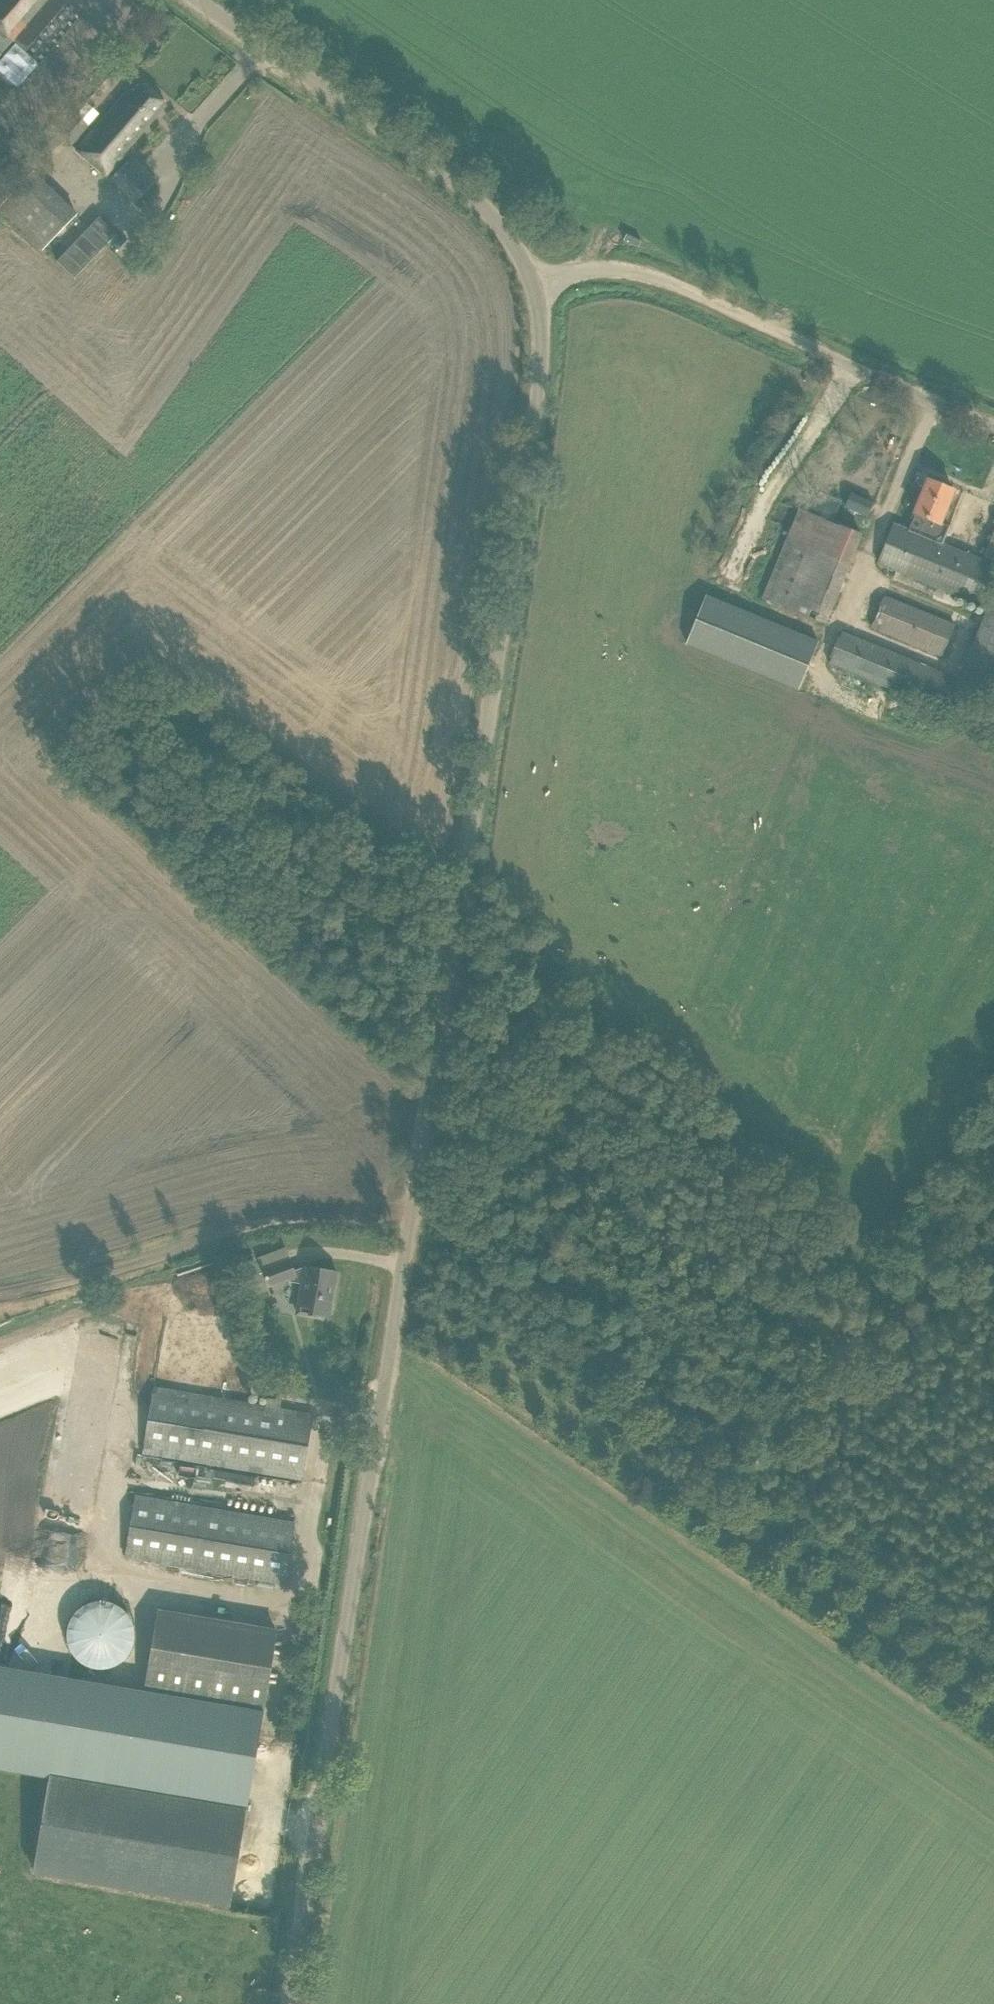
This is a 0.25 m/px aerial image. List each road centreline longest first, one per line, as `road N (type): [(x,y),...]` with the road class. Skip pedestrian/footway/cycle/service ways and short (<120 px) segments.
road 1 (unclassified): [(287,2003),(539,387),(536,284)]
road 2 (track): [(424,1124),(855,1340),(881,1342),(993,1204)]
road 3 (unclassified): [(536,284),(586,269),(641,272),(993,427)]
road 4 (unclassified): [(536,284),(490,212),(201,0)]
road 5 (track): [(0,1298),(258,1222),(322,1209),(410,1214)]

